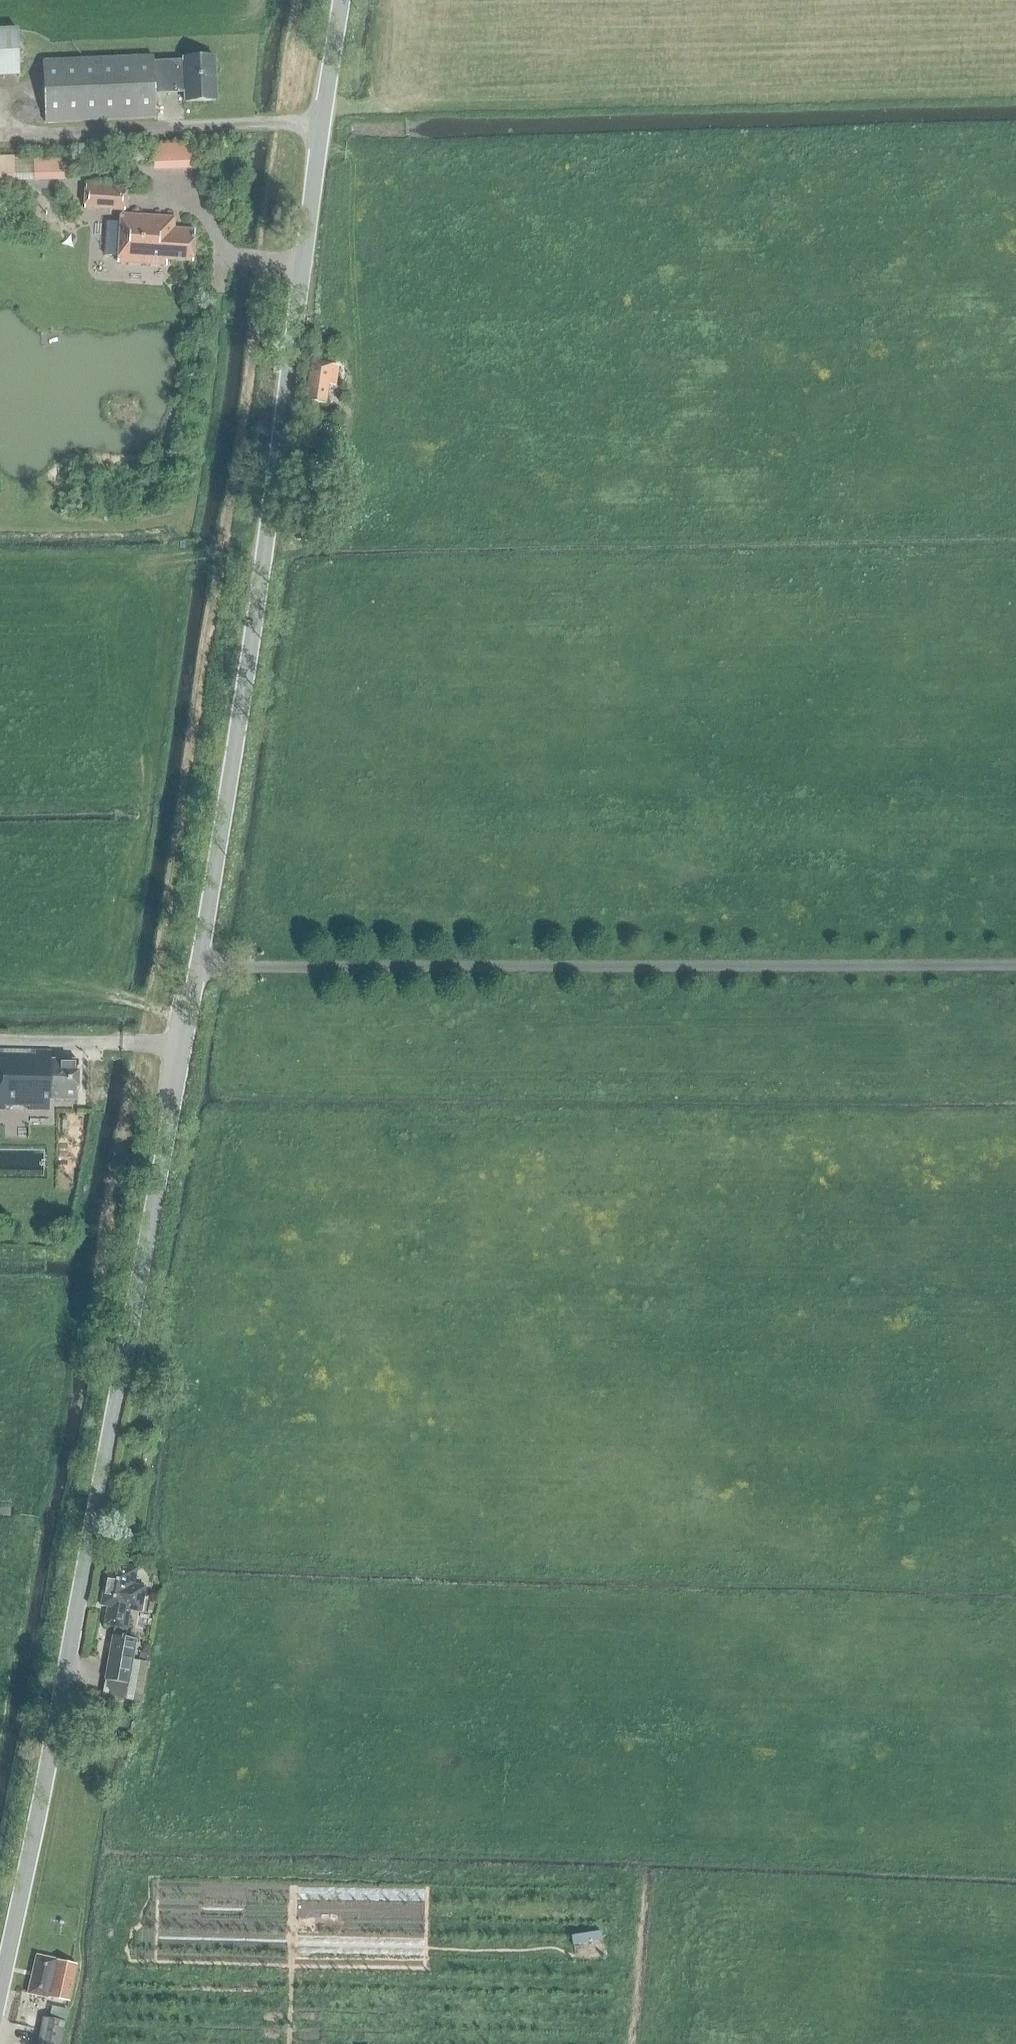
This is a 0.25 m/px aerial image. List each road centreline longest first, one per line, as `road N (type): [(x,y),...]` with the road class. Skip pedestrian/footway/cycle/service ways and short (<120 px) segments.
road 1 (unclassified): [(0,1975),(199,967),(343,0)]

